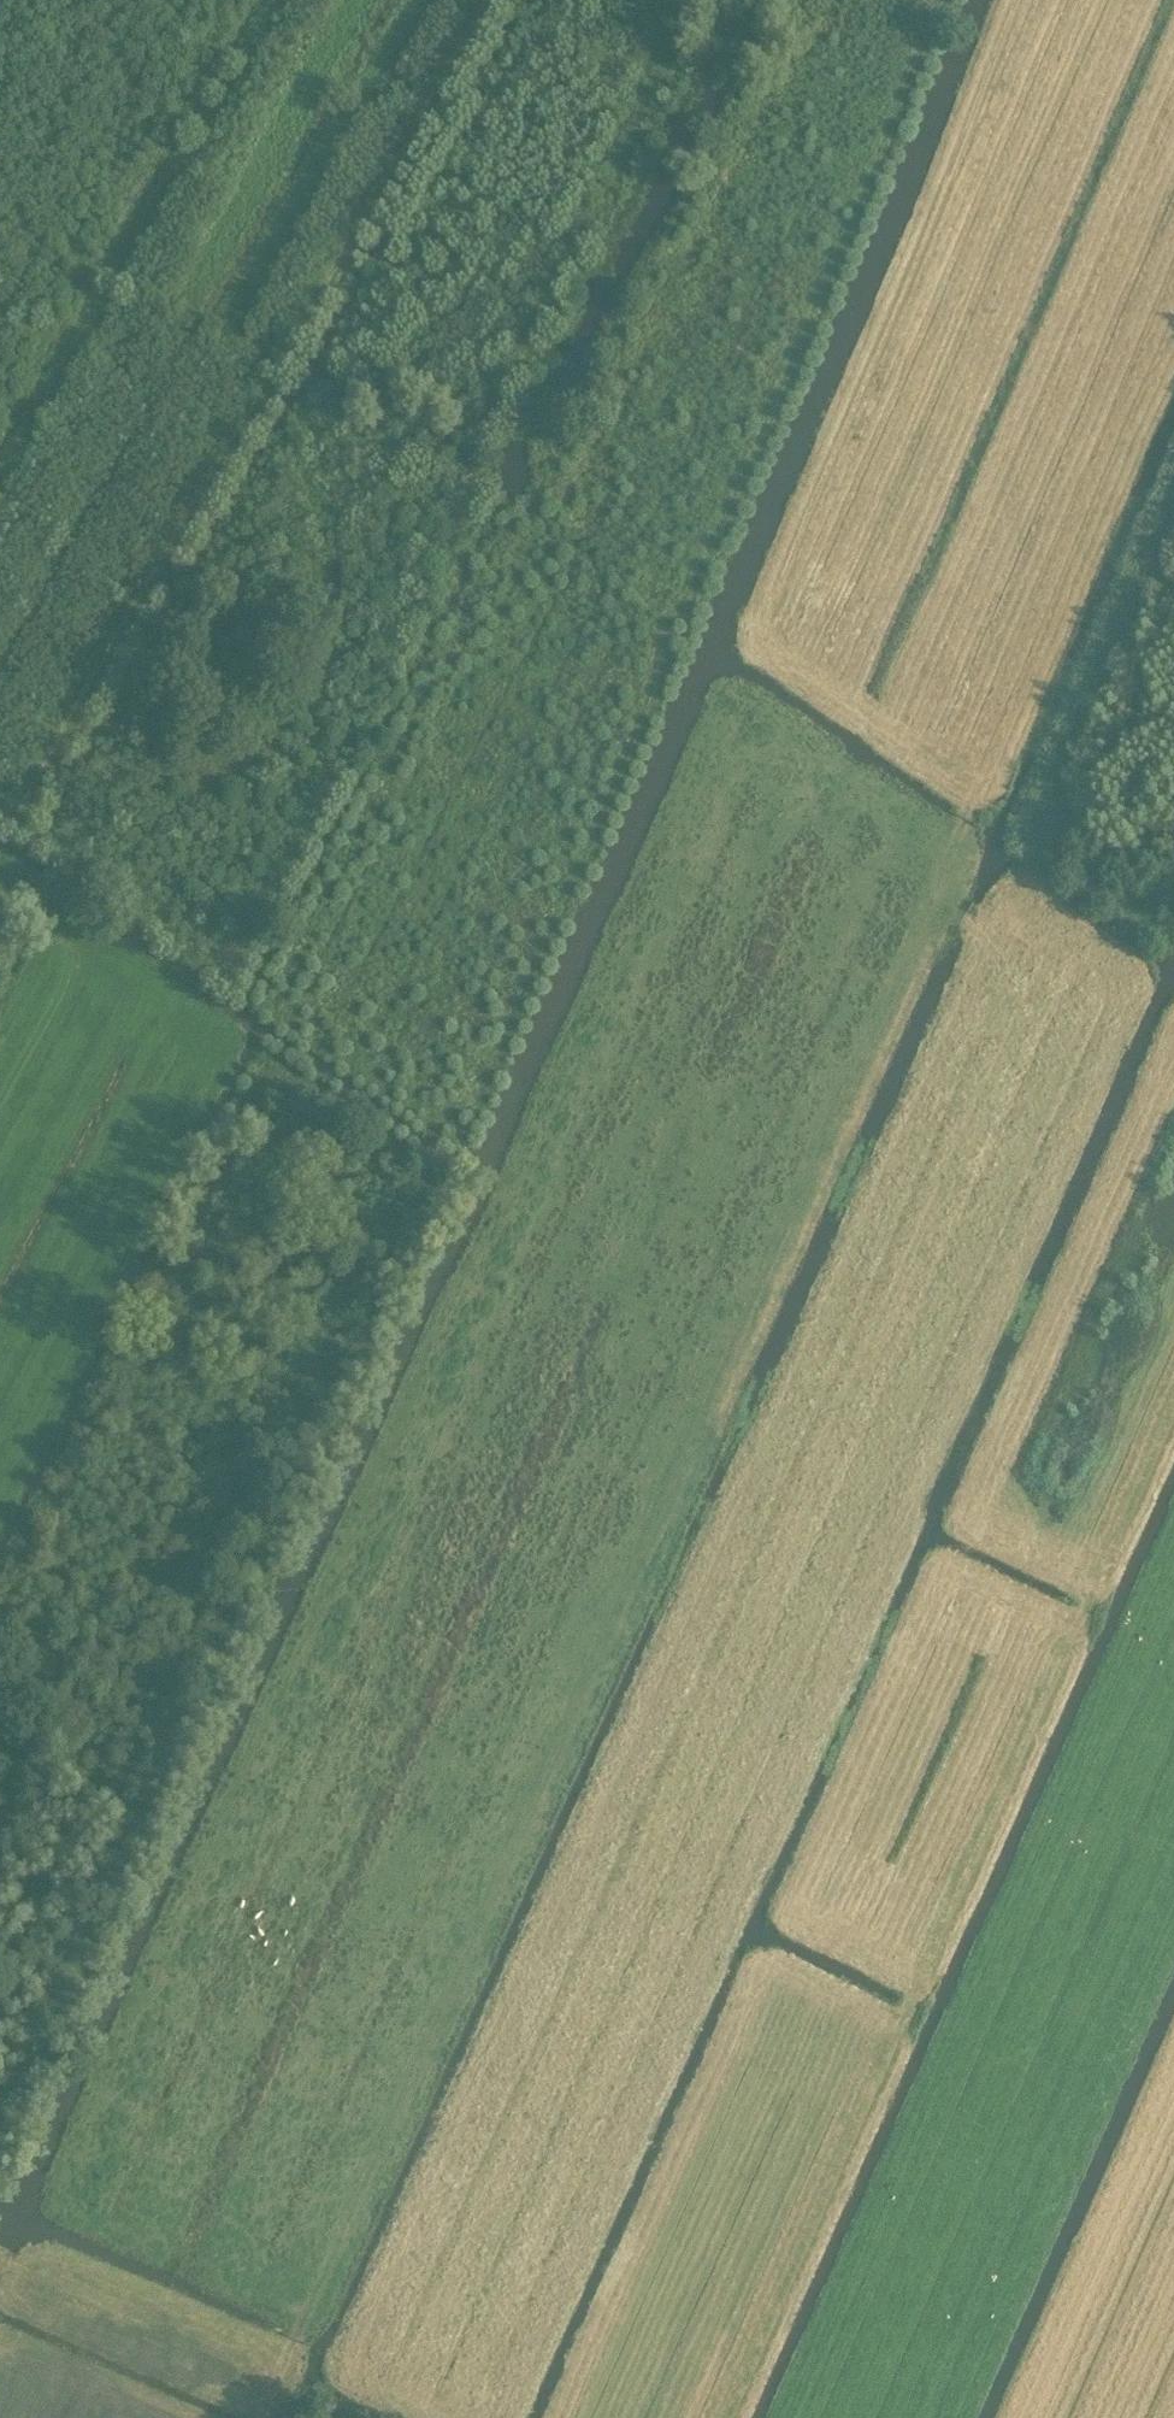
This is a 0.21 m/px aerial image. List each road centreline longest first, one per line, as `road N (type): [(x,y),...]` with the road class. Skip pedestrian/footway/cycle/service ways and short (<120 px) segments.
road 1 (track): [(280,0),(0,495)]

